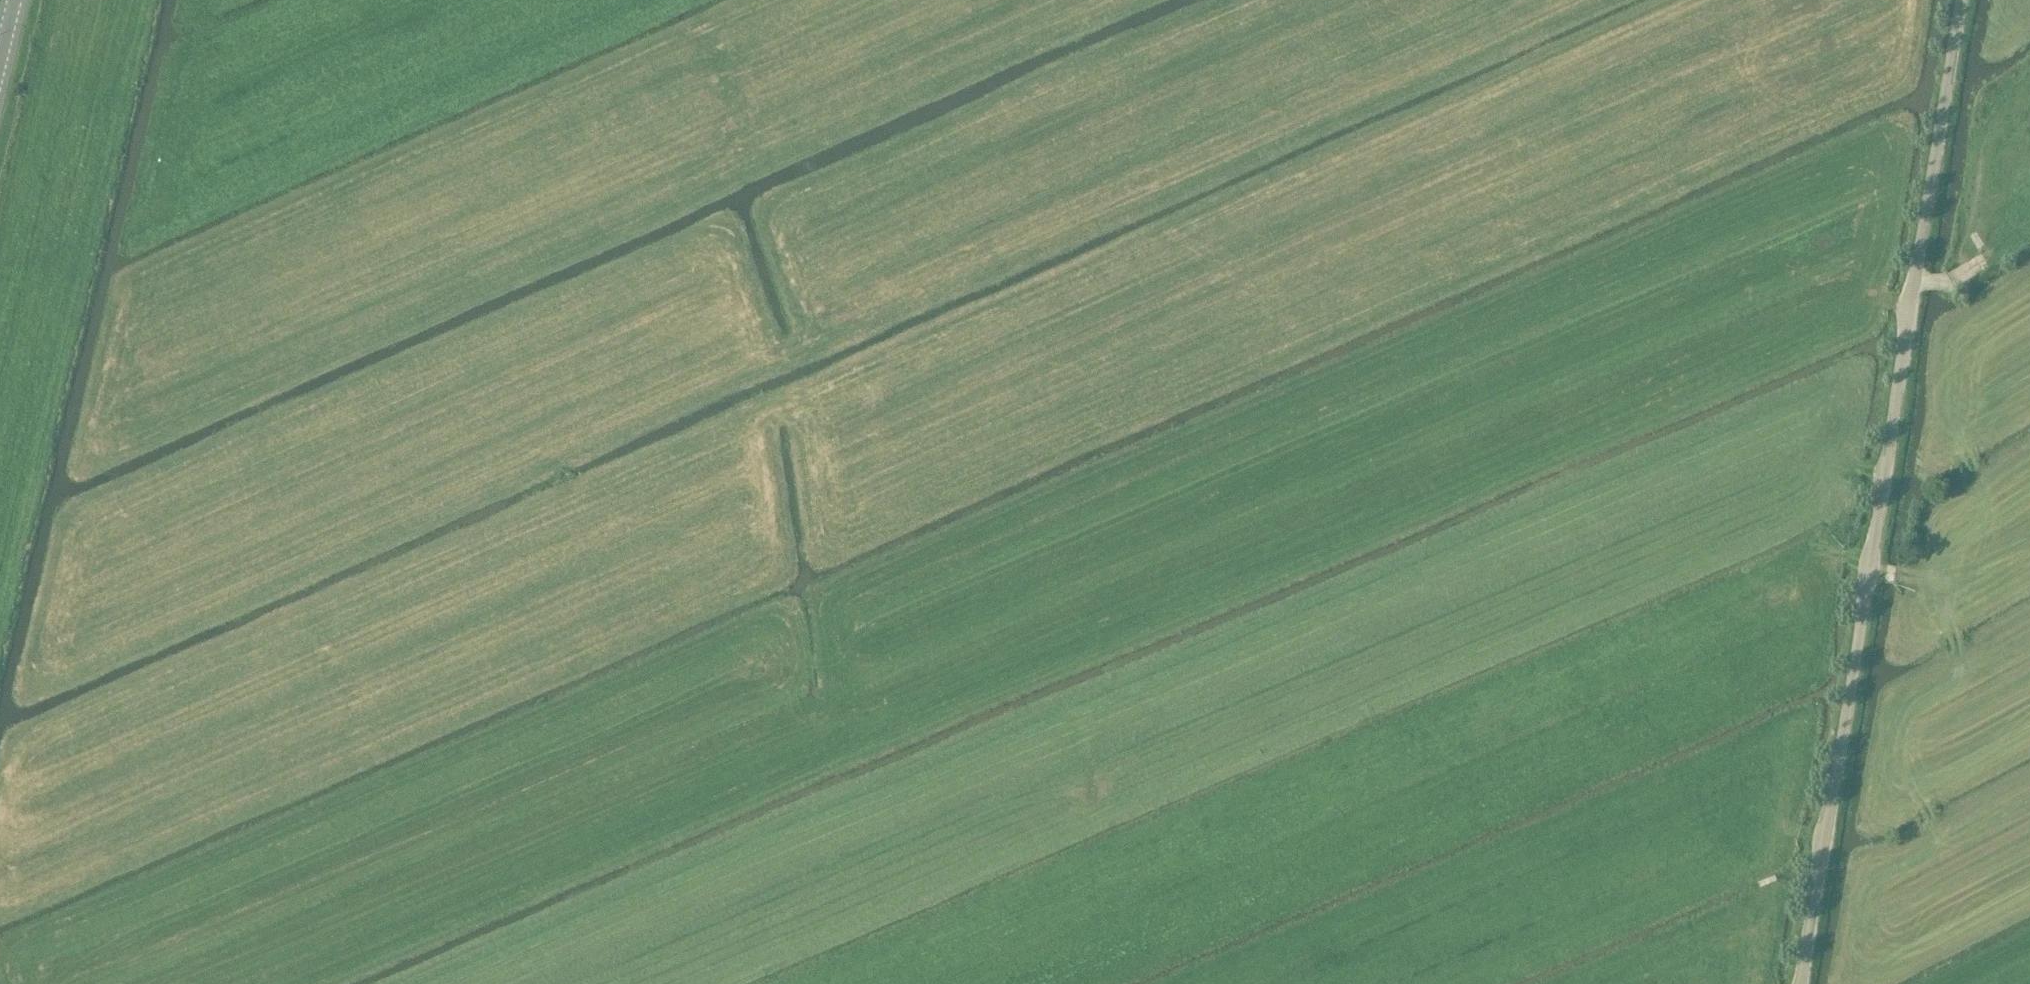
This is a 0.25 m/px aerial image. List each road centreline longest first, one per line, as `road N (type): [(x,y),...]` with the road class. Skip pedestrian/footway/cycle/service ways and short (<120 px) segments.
road 1 (unclassified): [(1806,983),(1959,0)]

